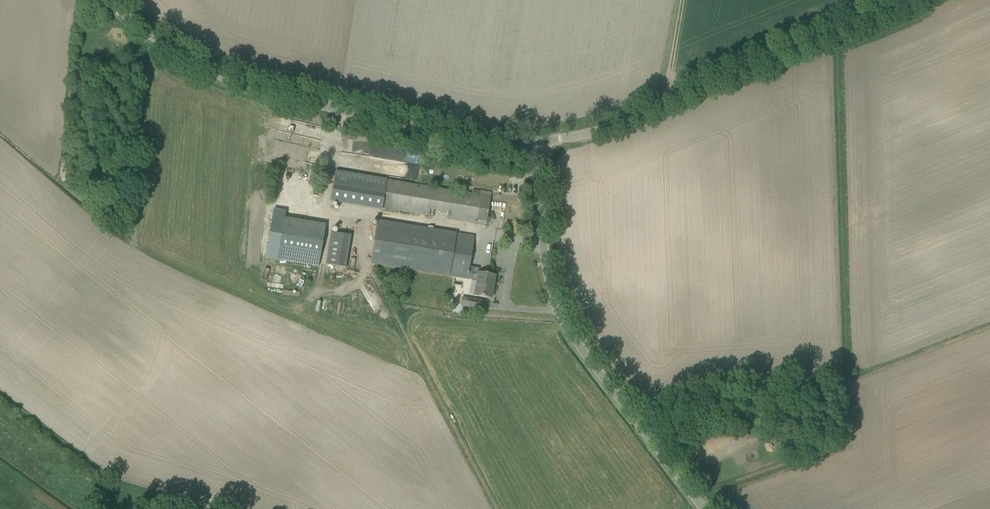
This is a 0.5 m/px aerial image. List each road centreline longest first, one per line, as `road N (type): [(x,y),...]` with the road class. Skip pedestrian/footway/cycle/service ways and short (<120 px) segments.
road 1 (unclassified): [(542,142),(436,133),(251,90),(180,56),(111,0)]
road 2 (unclassified): [(704,508),(579,345),(554,291),(542,142)]
road 3 (unclassified): [(542,142),(643,116),(920,0)]

